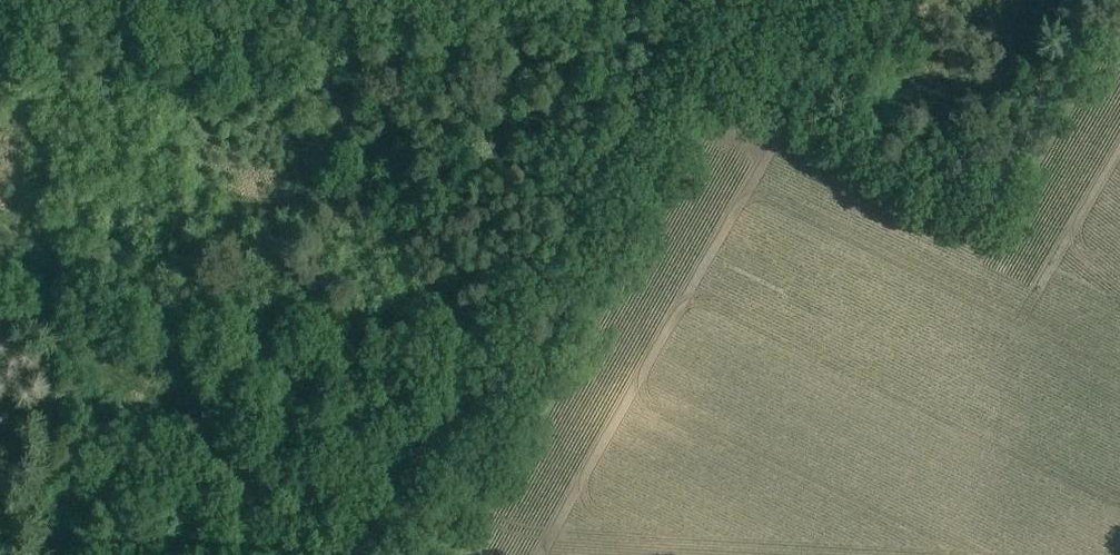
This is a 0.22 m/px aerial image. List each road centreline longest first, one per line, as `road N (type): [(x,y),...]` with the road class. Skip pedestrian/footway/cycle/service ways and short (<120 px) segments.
road 1 (track): [(755,0),(441,554)]

